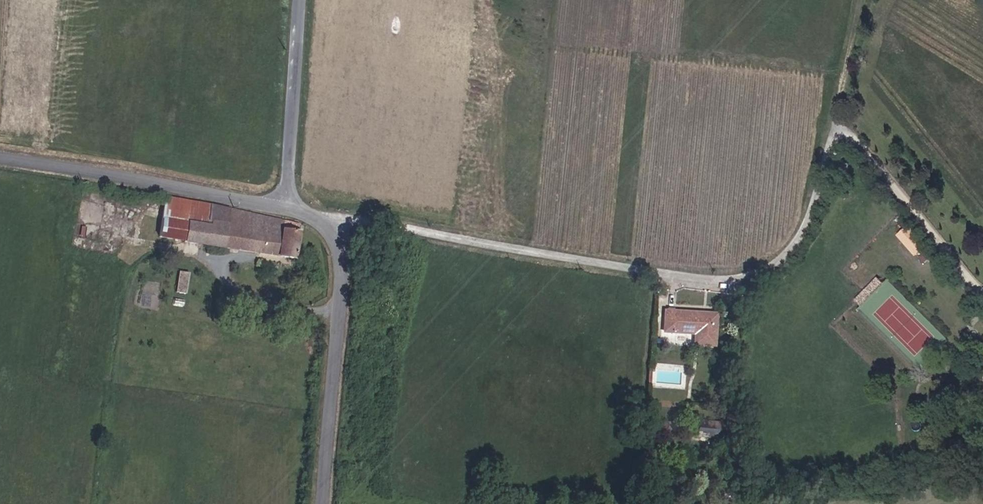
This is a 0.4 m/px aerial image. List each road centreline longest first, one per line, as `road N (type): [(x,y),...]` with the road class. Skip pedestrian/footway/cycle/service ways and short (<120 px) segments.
road 1 (residential): [(330,226),(354,218),(596,262),(742,277),(790,252),(805,231),(837,125)]
road 2 (tertiary): [(0,157),(287,207)]
road 3 (tertiary): [(321,503),(343,266),(330,226)]
road 4 (unclassified): [(301,0),(287,207)]
road 5 (track): [(837,125),(862,0)]

